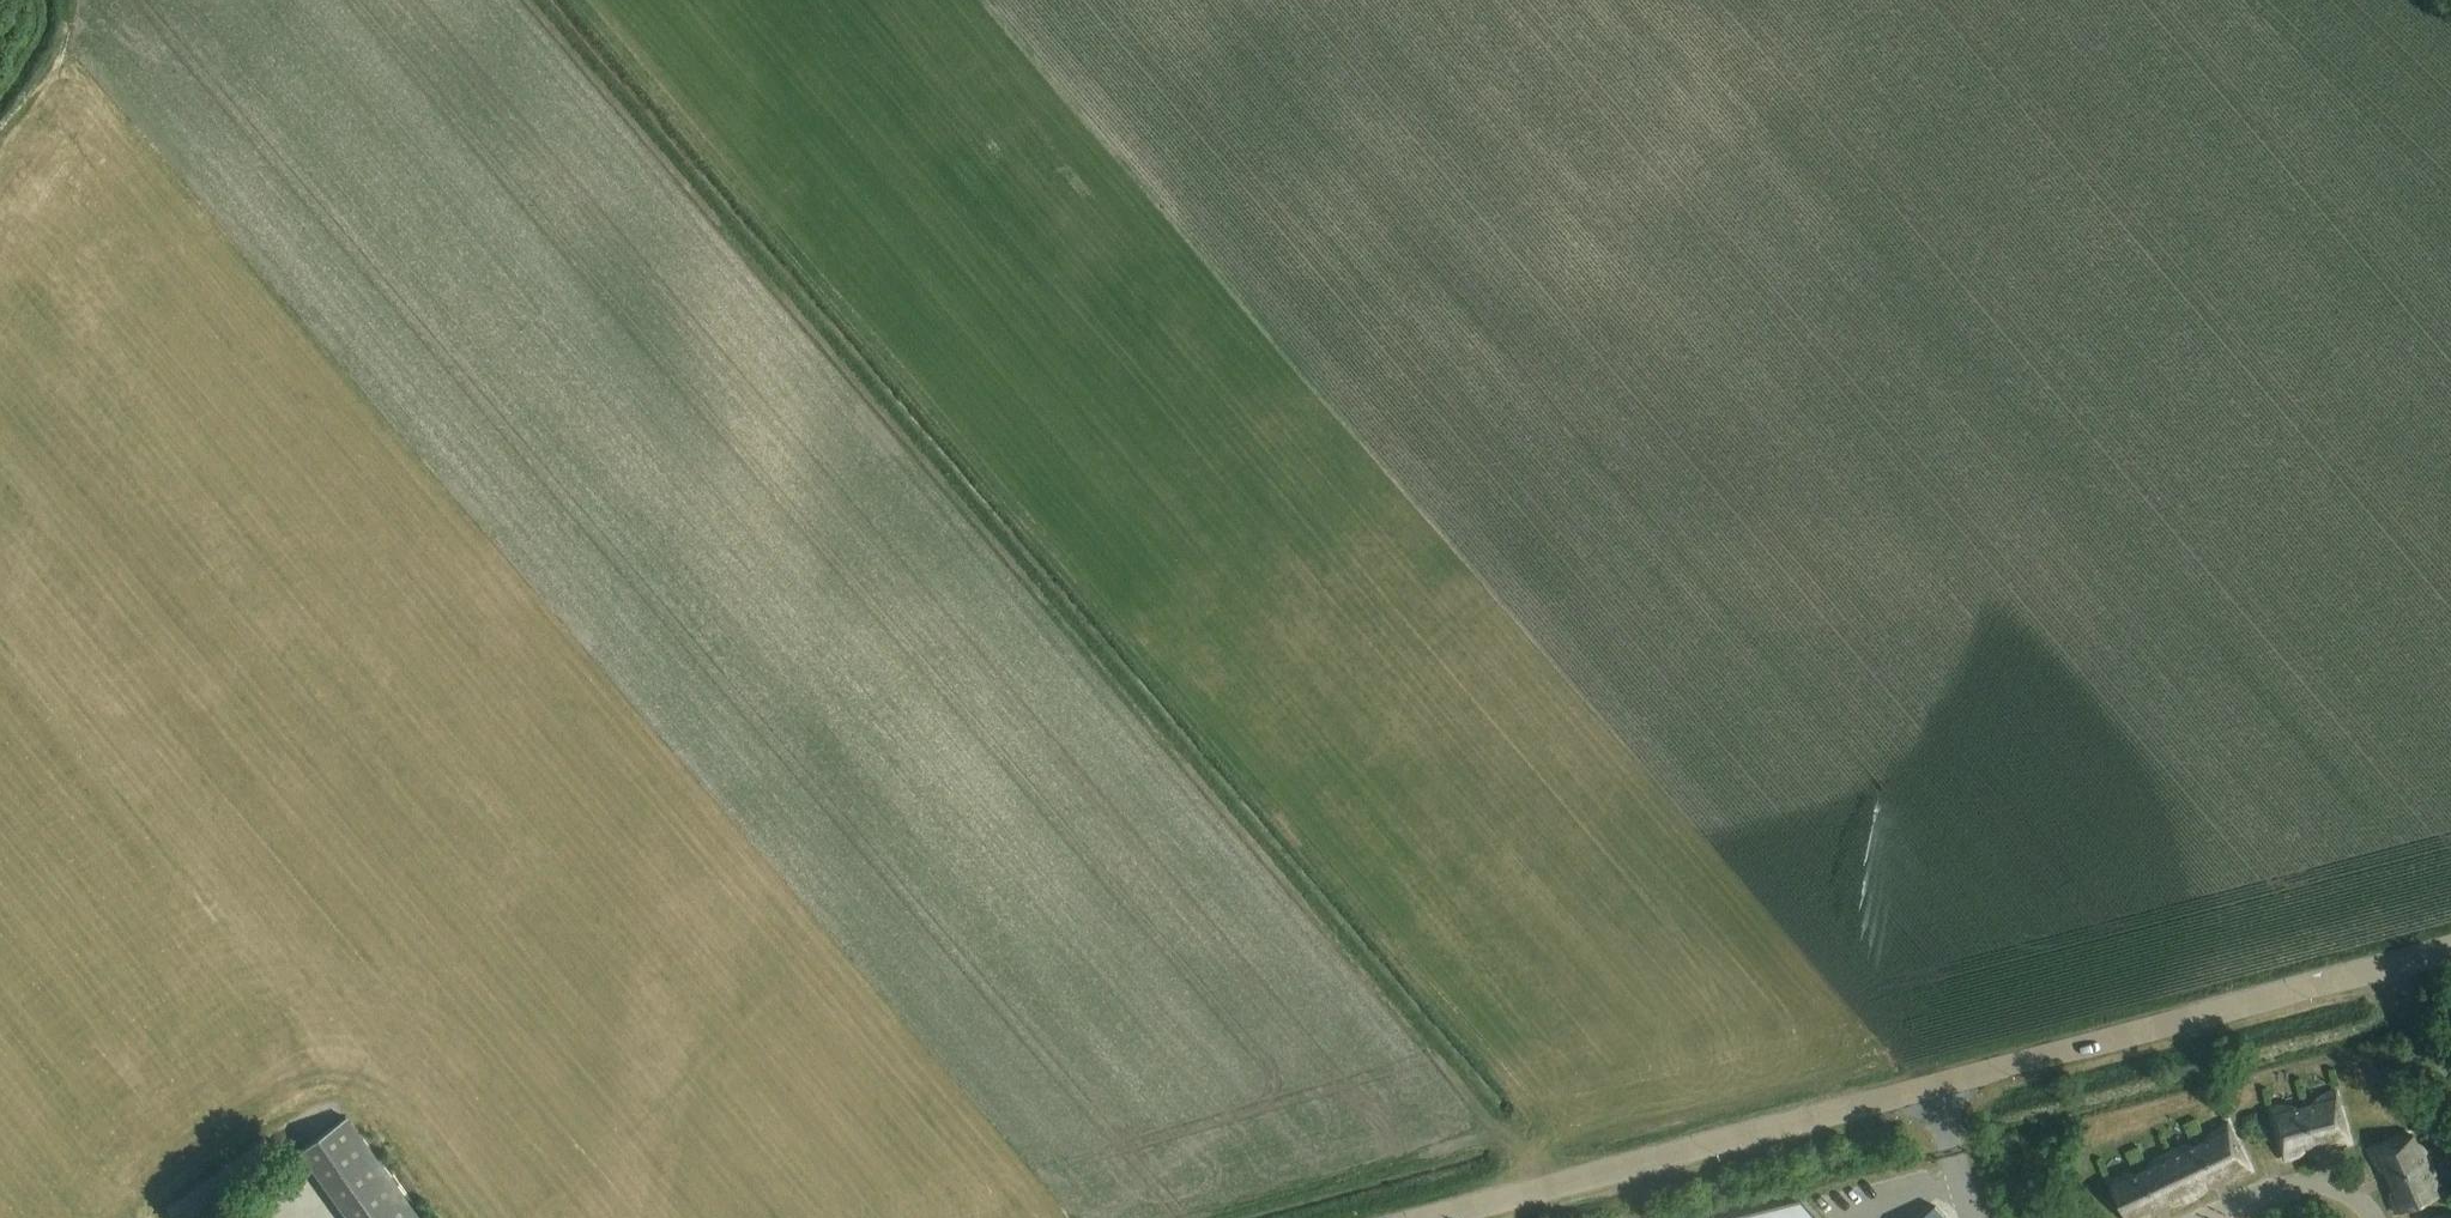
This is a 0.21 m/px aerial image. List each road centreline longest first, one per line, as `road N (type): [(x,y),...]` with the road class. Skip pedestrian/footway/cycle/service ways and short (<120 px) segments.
road 1 (tertiary): [(1424,1217),(2450,950)]

